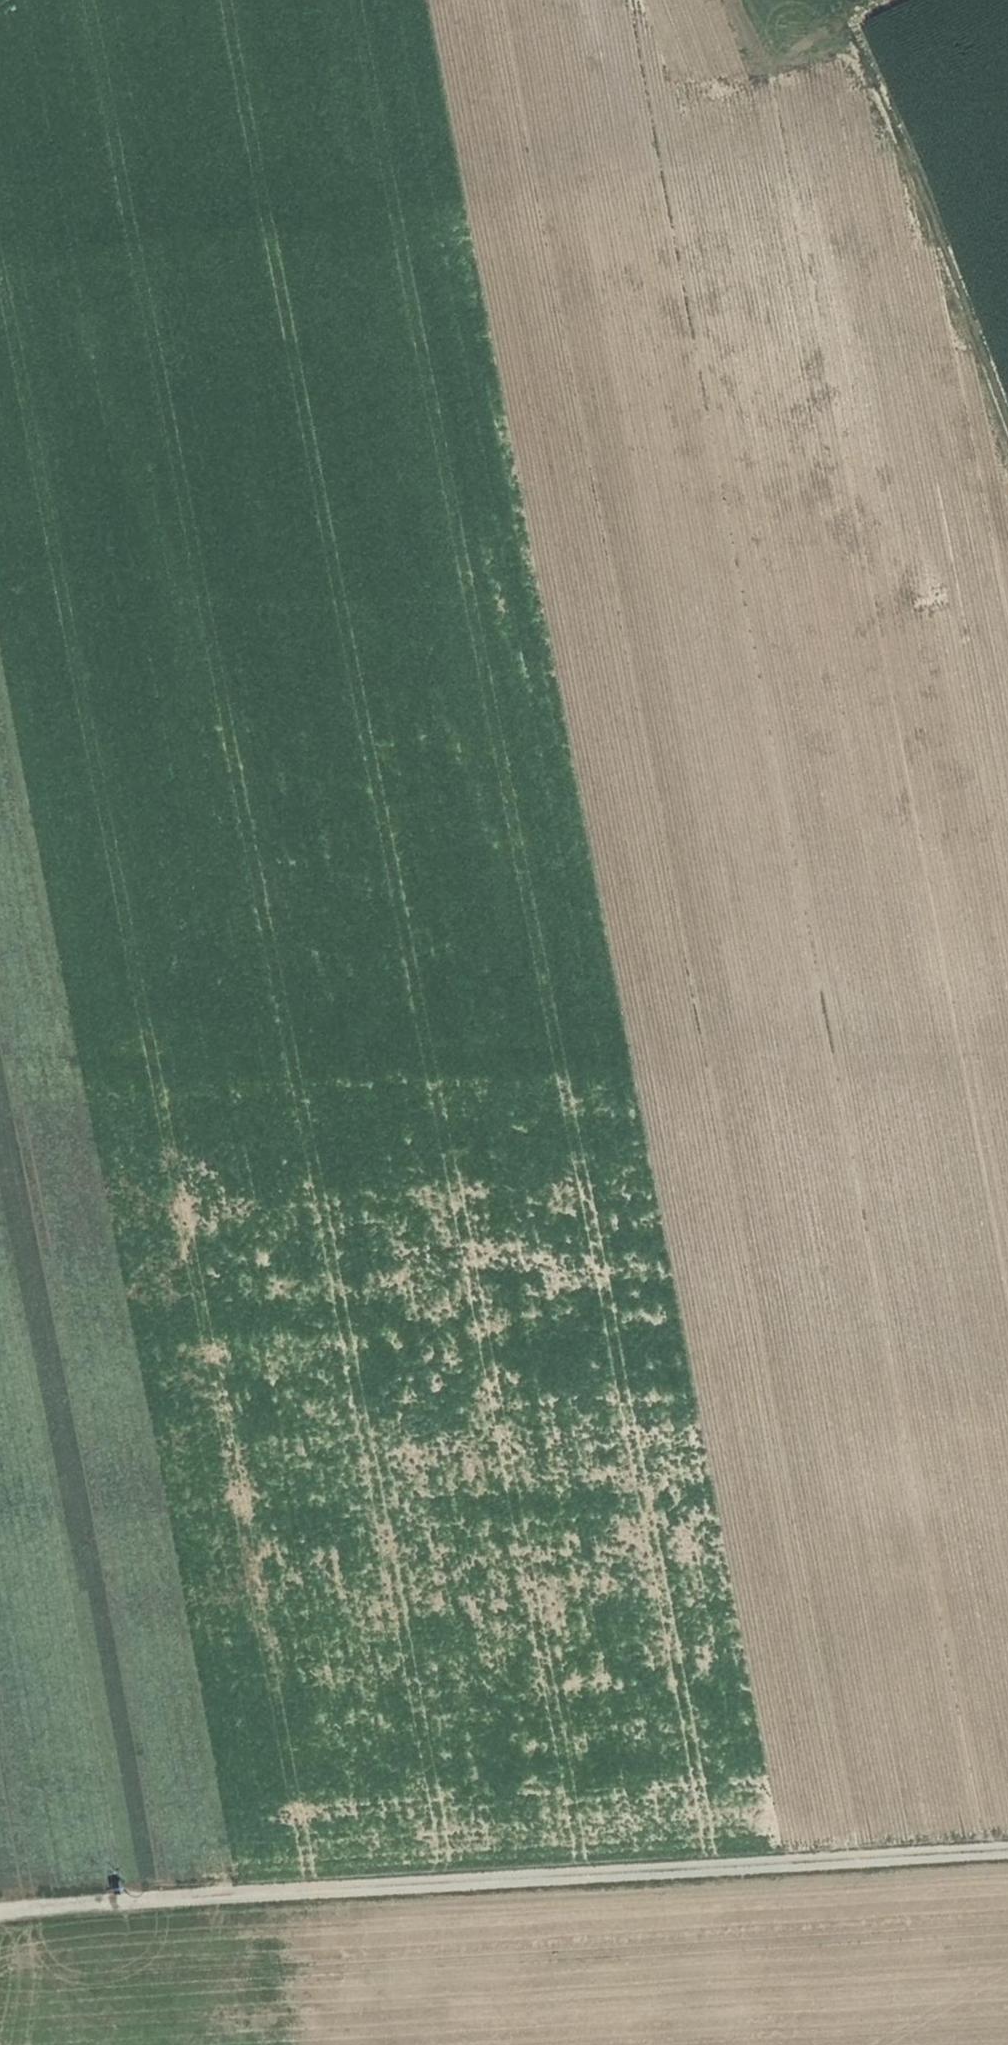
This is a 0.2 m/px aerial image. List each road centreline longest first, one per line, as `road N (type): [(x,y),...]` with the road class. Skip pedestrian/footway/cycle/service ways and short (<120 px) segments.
road 1 (track): [(0,1914),(1007,1856)]
road 2 (track): [(1007,430),(852,15),(882,0)]

